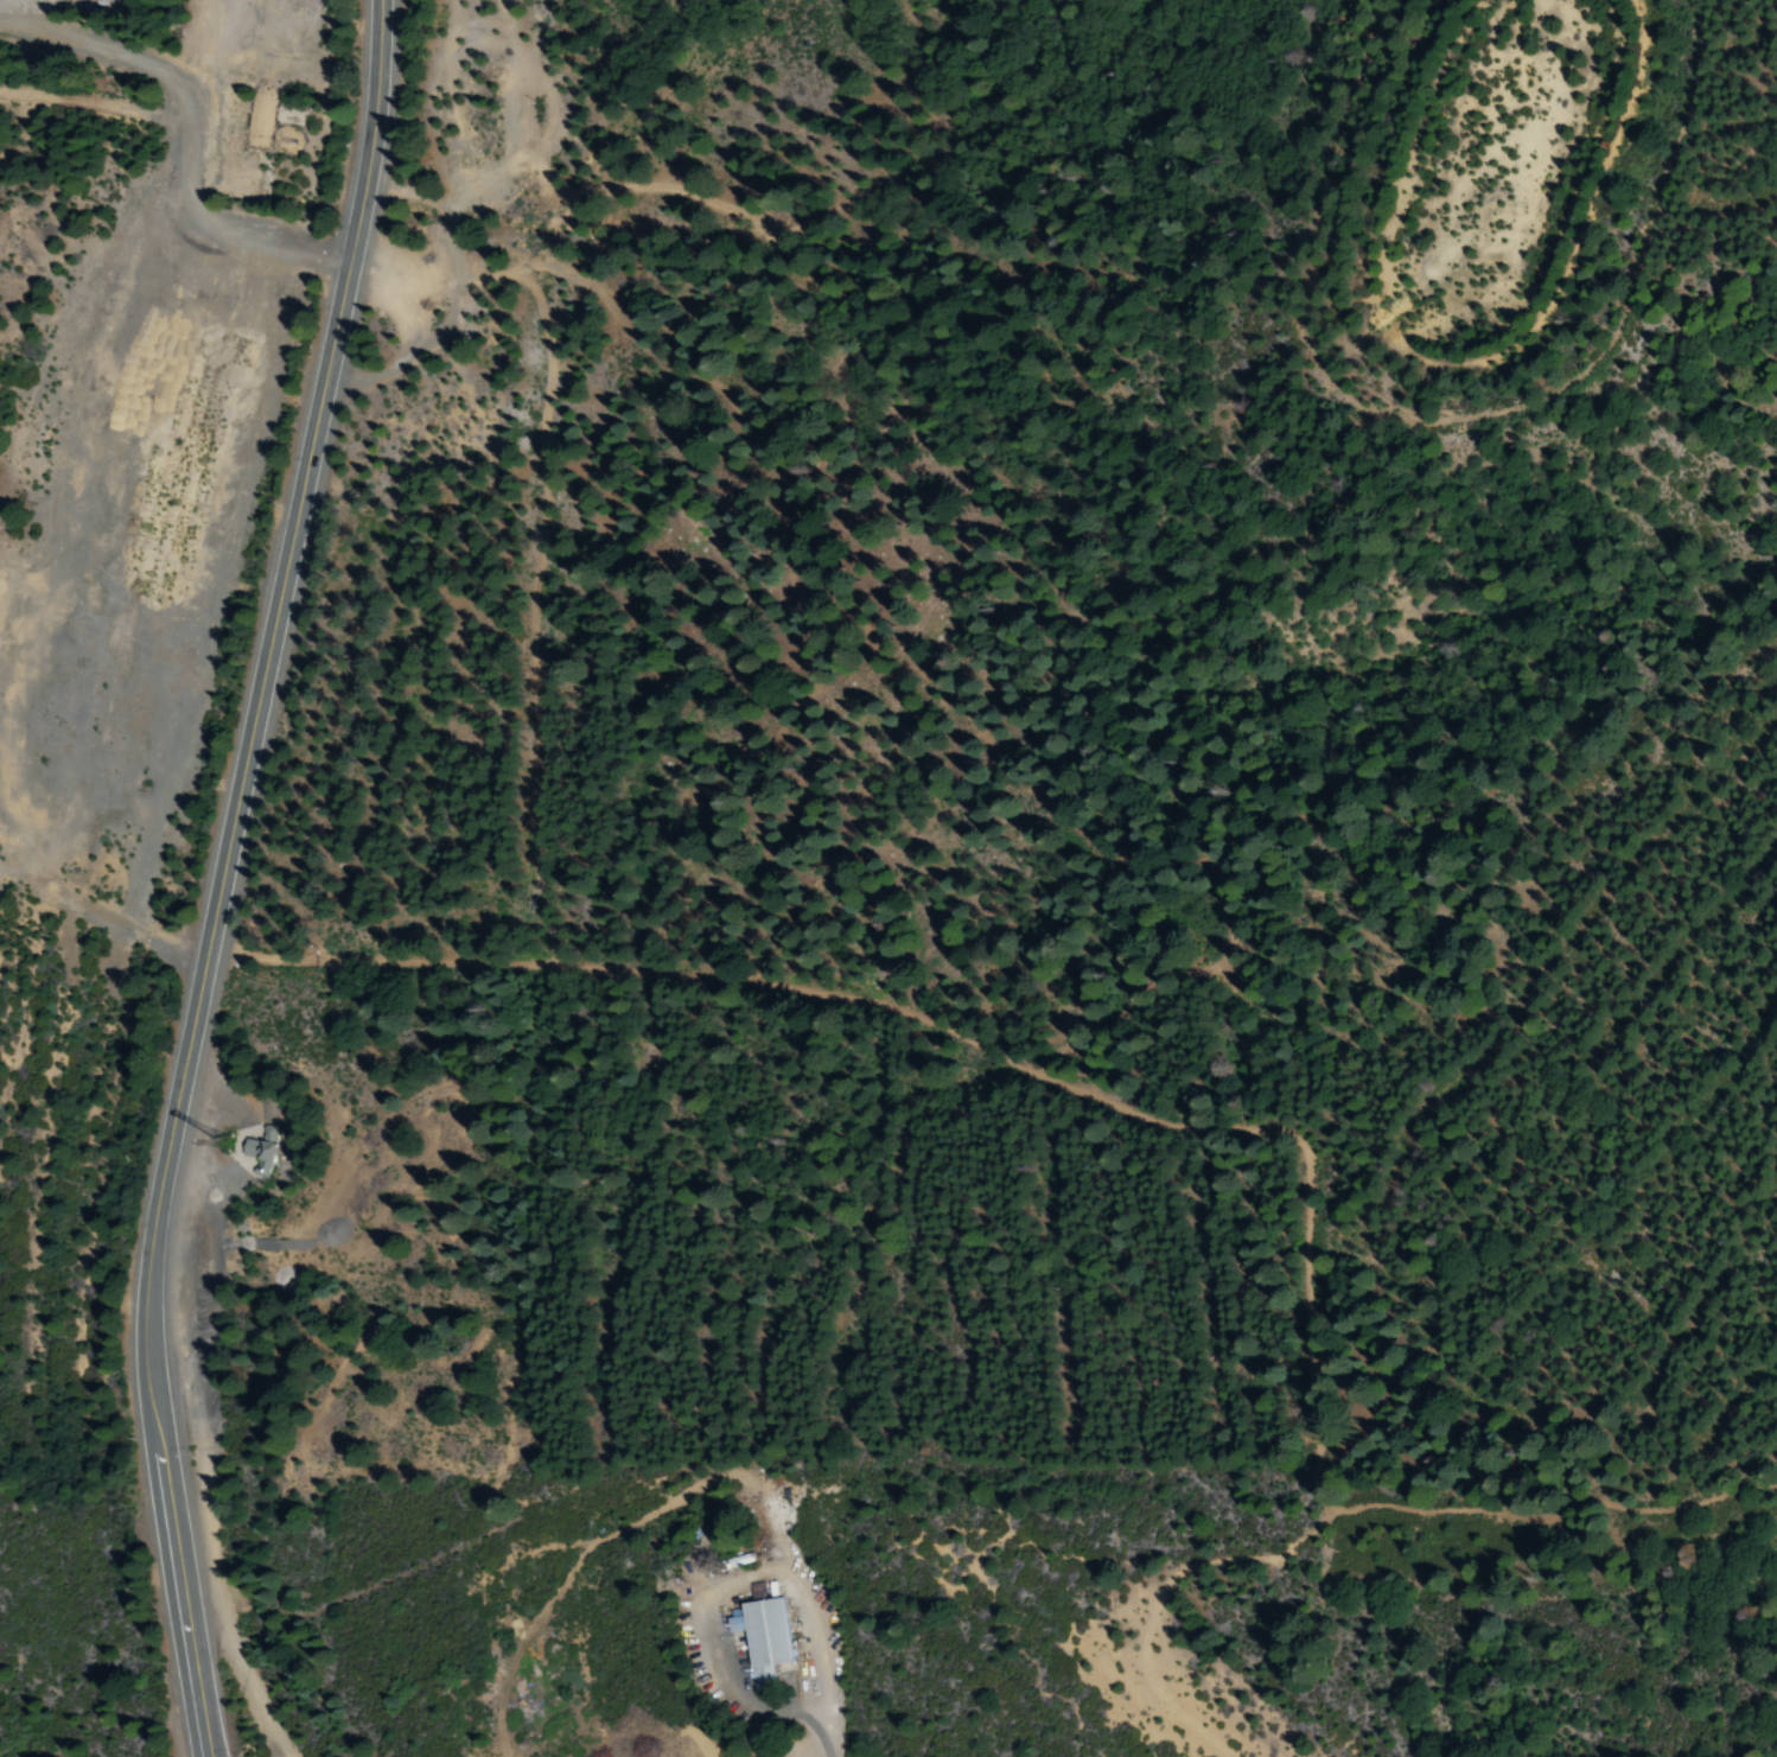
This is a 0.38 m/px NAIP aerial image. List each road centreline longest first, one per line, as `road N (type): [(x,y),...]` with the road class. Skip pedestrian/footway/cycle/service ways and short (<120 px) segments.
road 1 (secondary): [(206,1756),(142,1387),(140,1294),(187,1019),(354,219),(372,0)]

